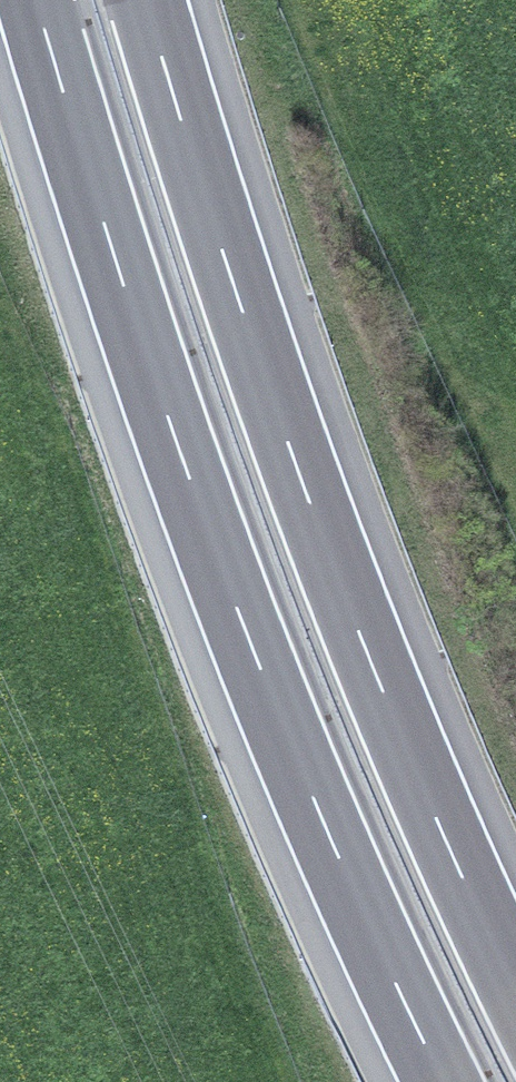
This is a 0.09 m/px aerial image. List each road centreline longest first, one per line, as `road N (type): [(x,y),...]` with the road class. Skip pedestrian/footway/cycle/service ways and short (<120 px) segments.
road 1 (motorway): [(35,0),(178,451),(328,830),(443,1081)]
road 2 (motorway): [(515,992),(364,645),(198,181),(145,0)]

